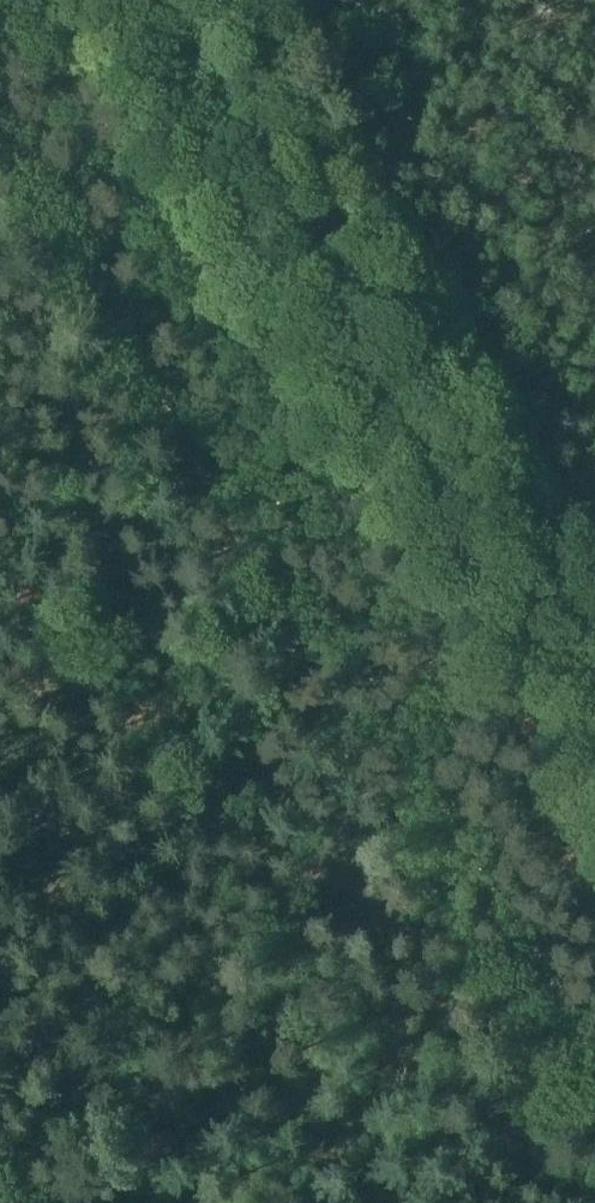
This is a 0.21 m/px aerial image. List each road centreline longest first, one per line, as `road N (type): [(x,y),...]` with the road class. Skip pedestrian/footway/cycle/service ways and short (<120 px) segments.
road 1 (track): [(0,1139),(38,1071),(118,985),(217,909),(437,771)]
road 2 (track): [(197,361),(78,472),(0,528)]

